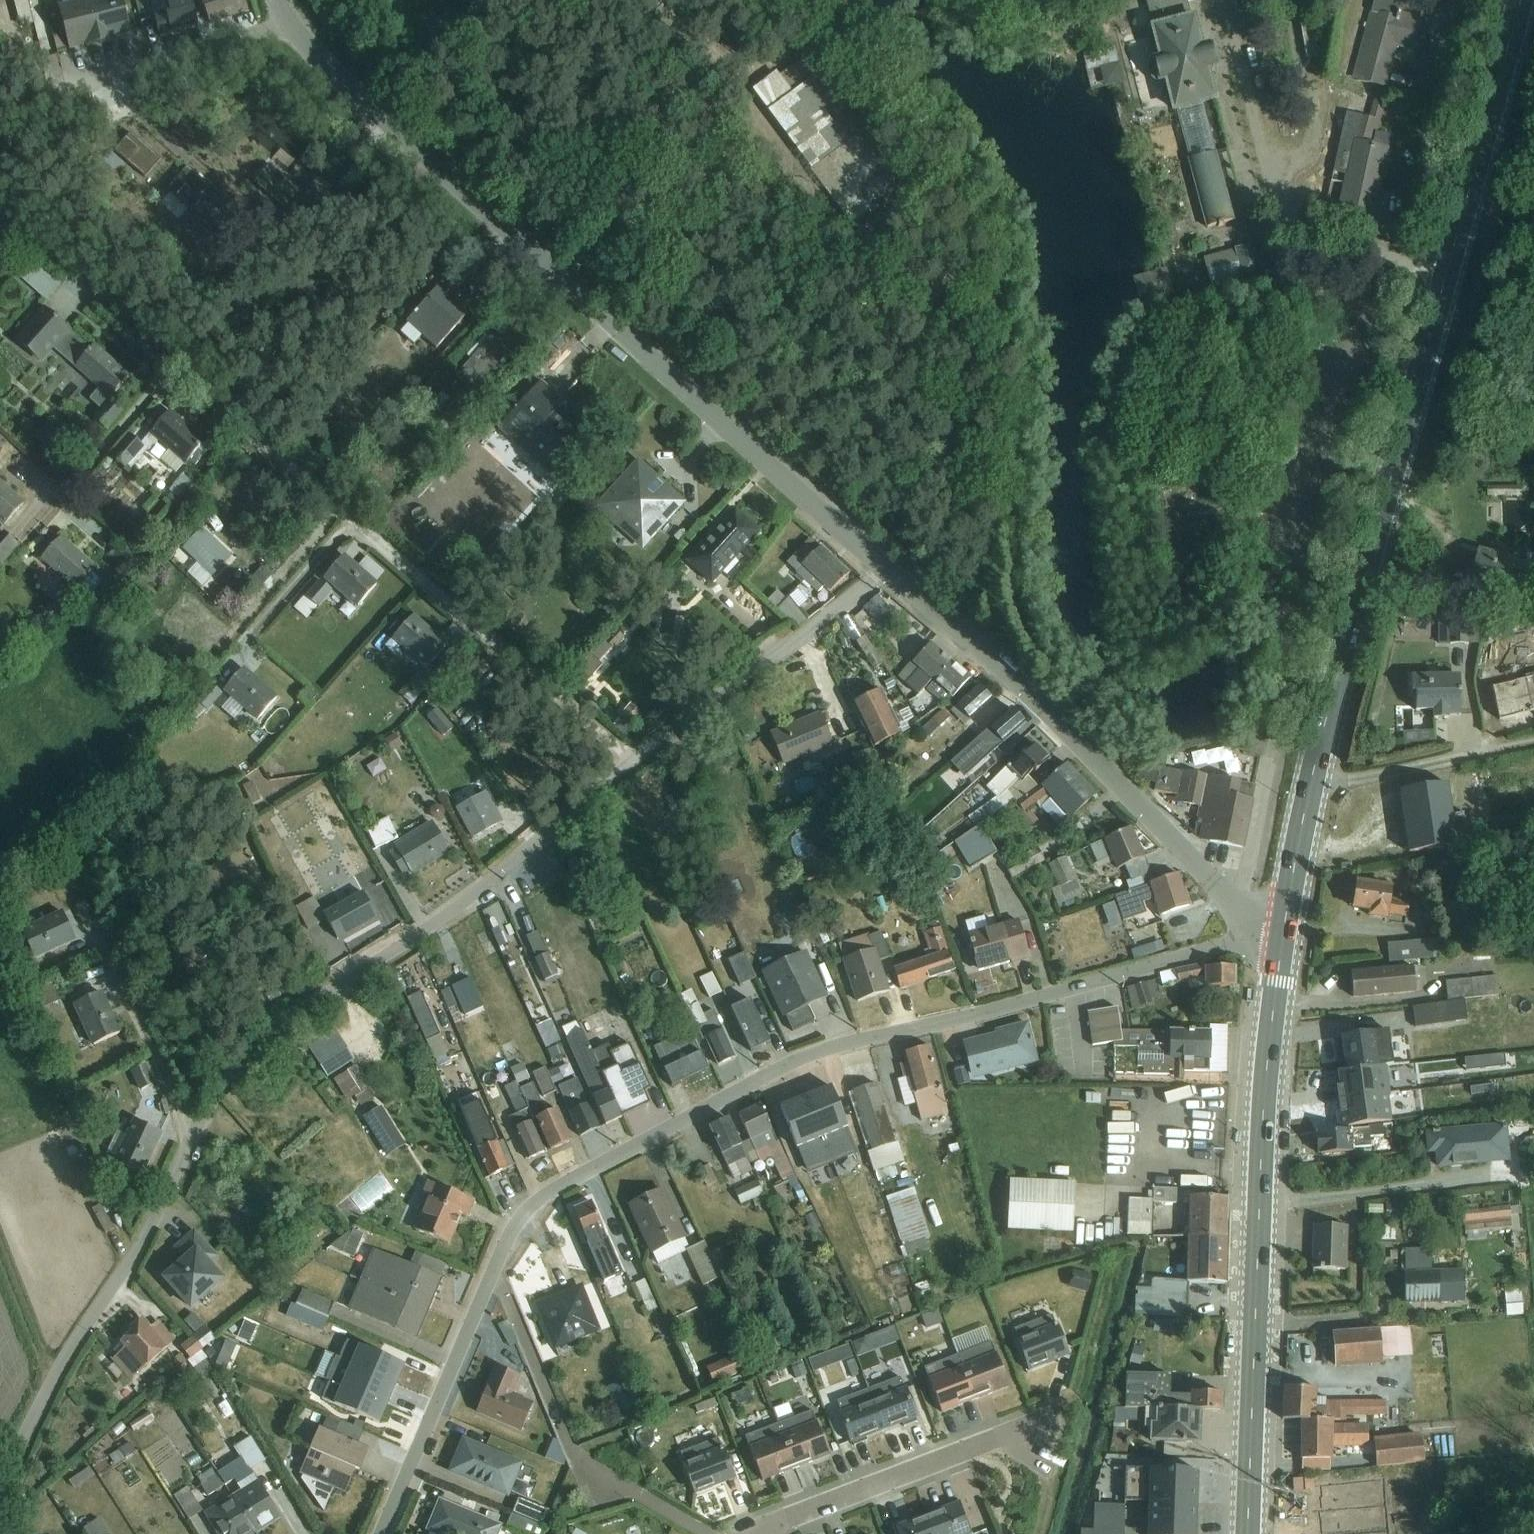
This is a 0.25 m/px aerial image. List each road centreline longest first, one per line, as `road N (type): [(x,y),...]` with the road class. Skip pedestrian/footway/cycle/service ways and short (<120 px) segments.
road 1 (track): [(1392,254),(1283,717),(1232,755),(1167,756),(1106,737),(1019,641),(1008,582),(1007,426),(973,231),(941,160),(843,0)]
road 2 (unclassified): [(0,1500),(67,1355),(142,1241),(209,1105),(262,1039),(424,930),(629,763)]
road 3 (residential): [(496,1263),(529,1208),(556,1188),(813,1053),(1284,934)]
road 4 (residential): [(11,216),(629,763)]
road 5 (residential): [(285,18),(332,70),(882,566)]
road 6 (primary): [(1284,934),(1265,1098),(1248,1533)]
road 7 (residential): [(882,566),(1011,680),(1224,897),(1284,934)]
road 8 (primary): [(1389,488),(1521,0)]
road 9 (primary): [(1389,488),(1312,779),(1284,934)]
road 10 (unclassified): [(715,1533),(572,1452),(496,1263)]
road 11 (unclassified): [(629,763),(882,566)]
road 12 (residential): [(774,1533),(781,1520),(996,1438),(1048,1442)]
road 13 (residential): [(382,1533),(496,1263)]
road 14 (track): [(1312,779),(1358,781),(1533,742)]
road 15 (unclassified): [(78,84),(285,18)]
road 16 (track): [(0,1258),(51,1387)]

